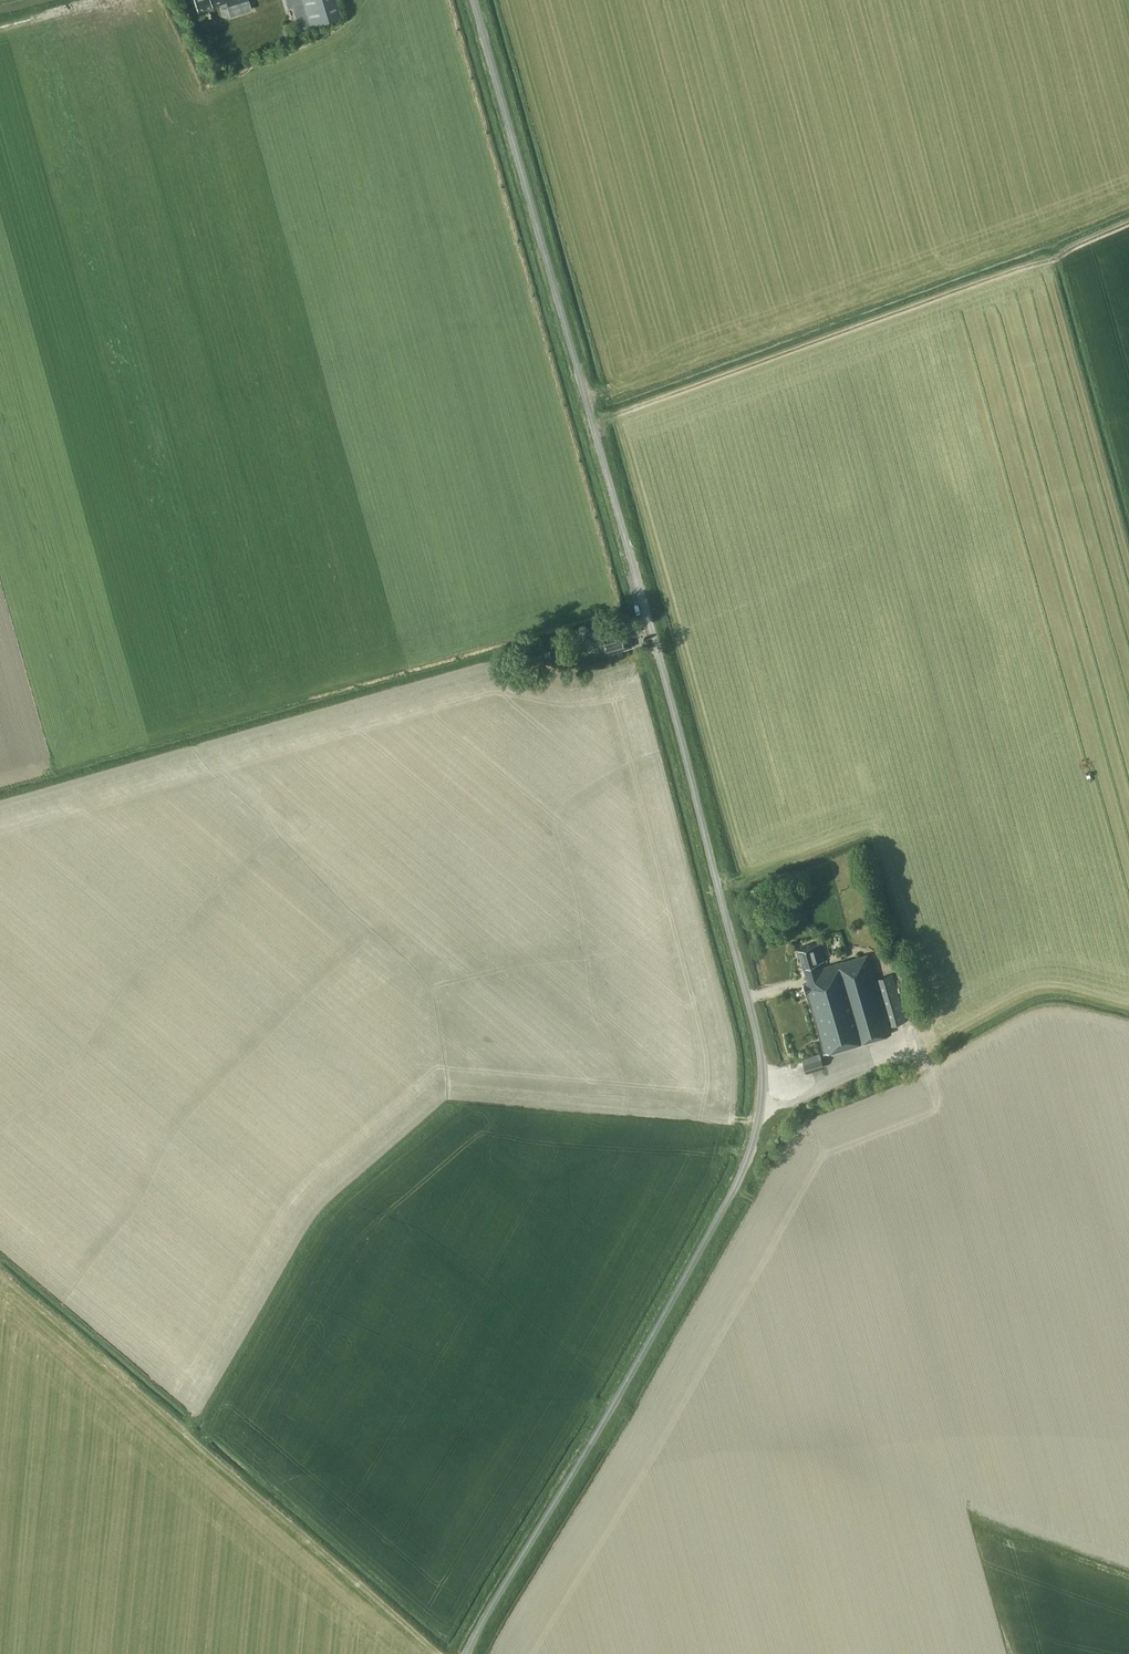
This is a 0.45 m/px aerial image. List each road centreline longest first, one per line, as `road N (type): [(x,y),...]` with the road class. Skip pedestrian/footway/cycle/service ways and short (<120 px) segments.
road 1 (unclassified): [(466,1653),(732,1193),(757,1126),(762,1067),(475,0)]

